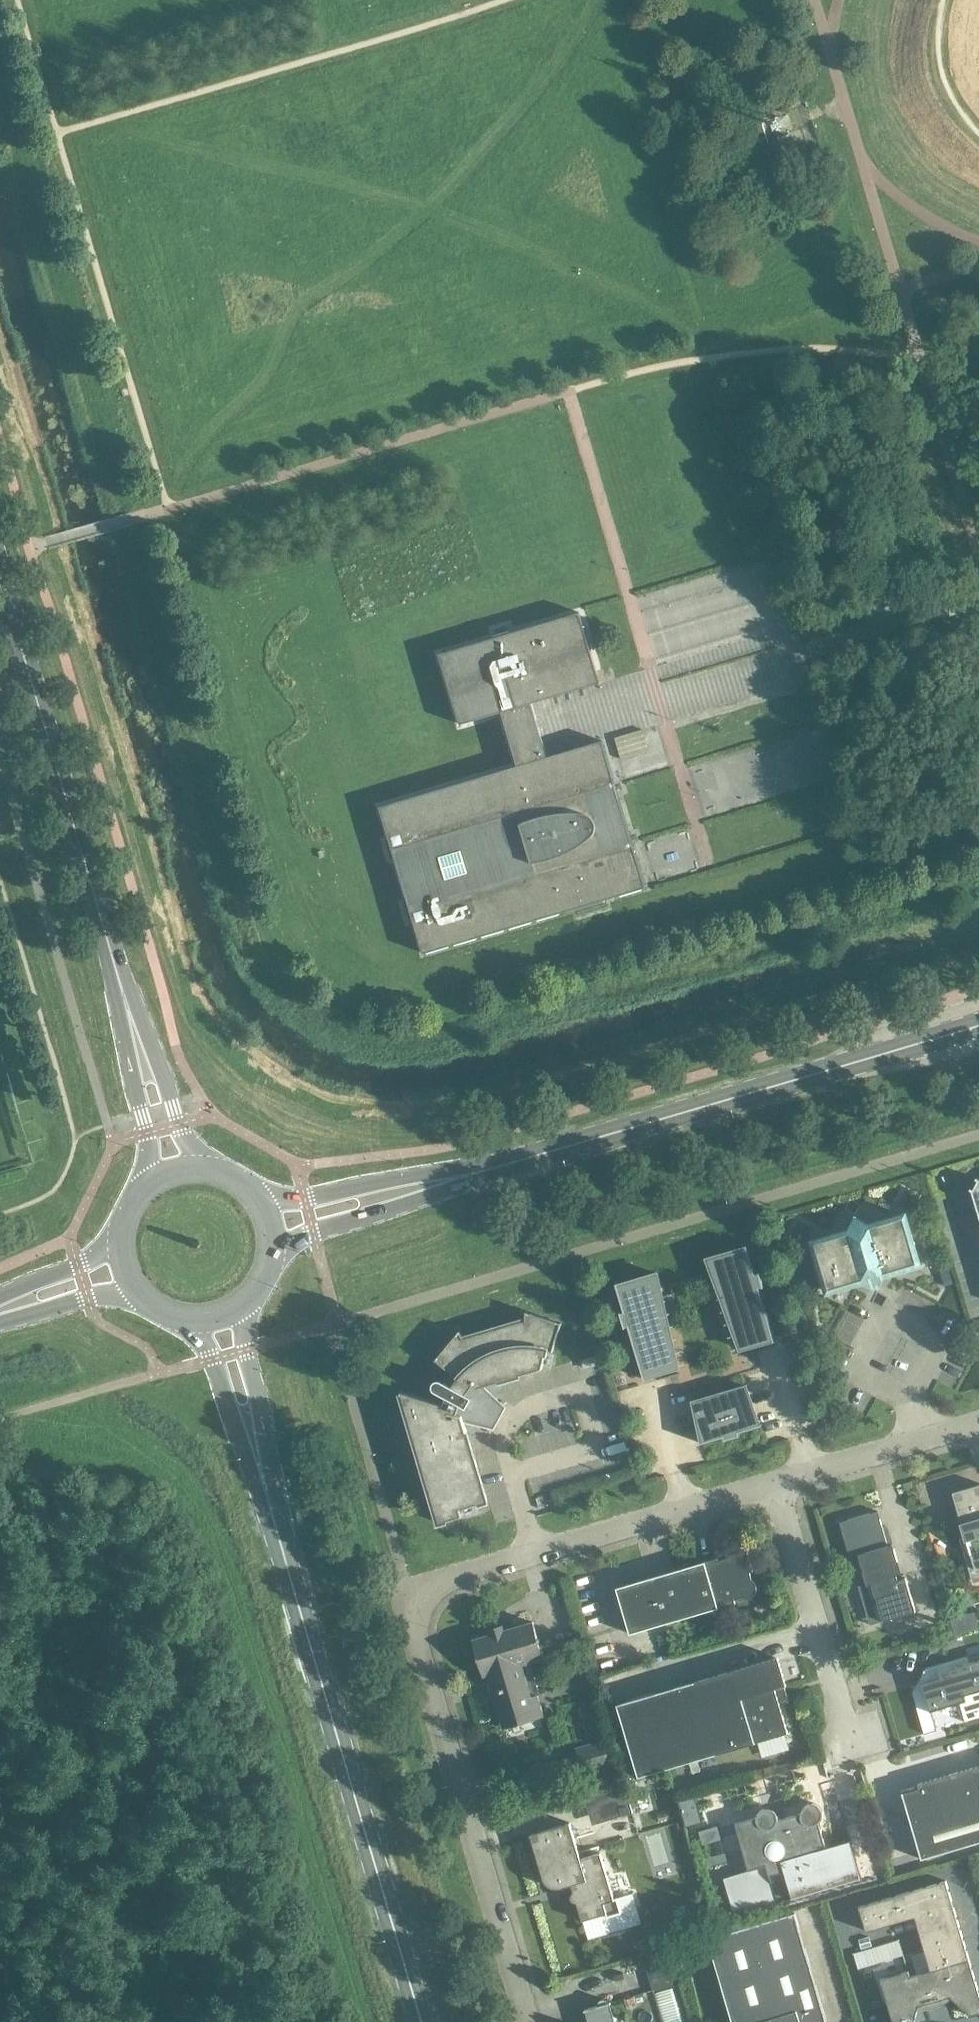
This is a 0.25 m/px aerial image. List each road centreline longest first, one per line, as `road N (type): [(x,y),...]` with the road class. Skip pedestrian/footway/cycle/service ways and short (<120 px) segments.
road 1 (unclassified): [(536,2021),(410,1592),(978,1428)]
road 2 (tertiary): [(422,2021),(252,1436)]
road 3 (tertiary): [(438,1182),(978,1029)]
road 4 (tertiary): [(143,1055),(0,558)]
road 5 (tertiary): [(277,1255),(438,1182)]
road 6 (tertiary): [(438,1182),(265,1204)]
road 7 (tertiary): [(117,1246),(34,1280),(0,1307)]
road 8 (tertiary): [(0,1313),(44,1311),(128,1287)]
road 9 (tertiary): [(143,1055),(138,1091),(157,1177)]
road 10 (tertiary): [(200,1326),(227,1407),(252,1436)]
road 11 (tertiary): [(252,1436),(258,1396),(239,1315)]
road 12 (tertiary): [(196,1166),(143,1055)]

